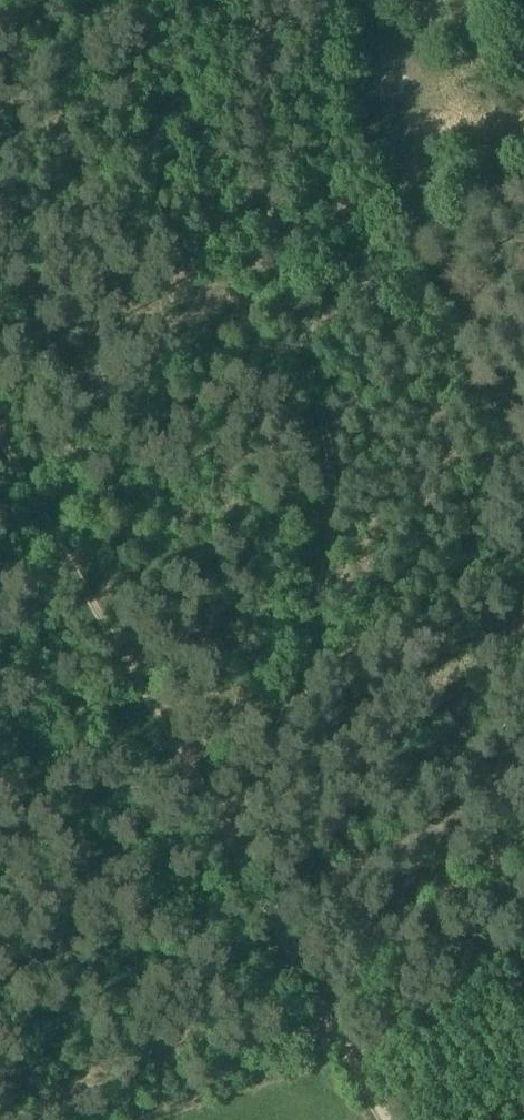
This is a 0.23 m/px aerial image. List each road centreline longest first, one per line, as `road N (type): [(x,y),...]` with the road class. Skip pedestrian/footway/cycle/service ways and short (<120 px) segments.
road 1 (track): [(242,860),(0,385)]
road 2 (track): [(523,967),(358,1060)]

